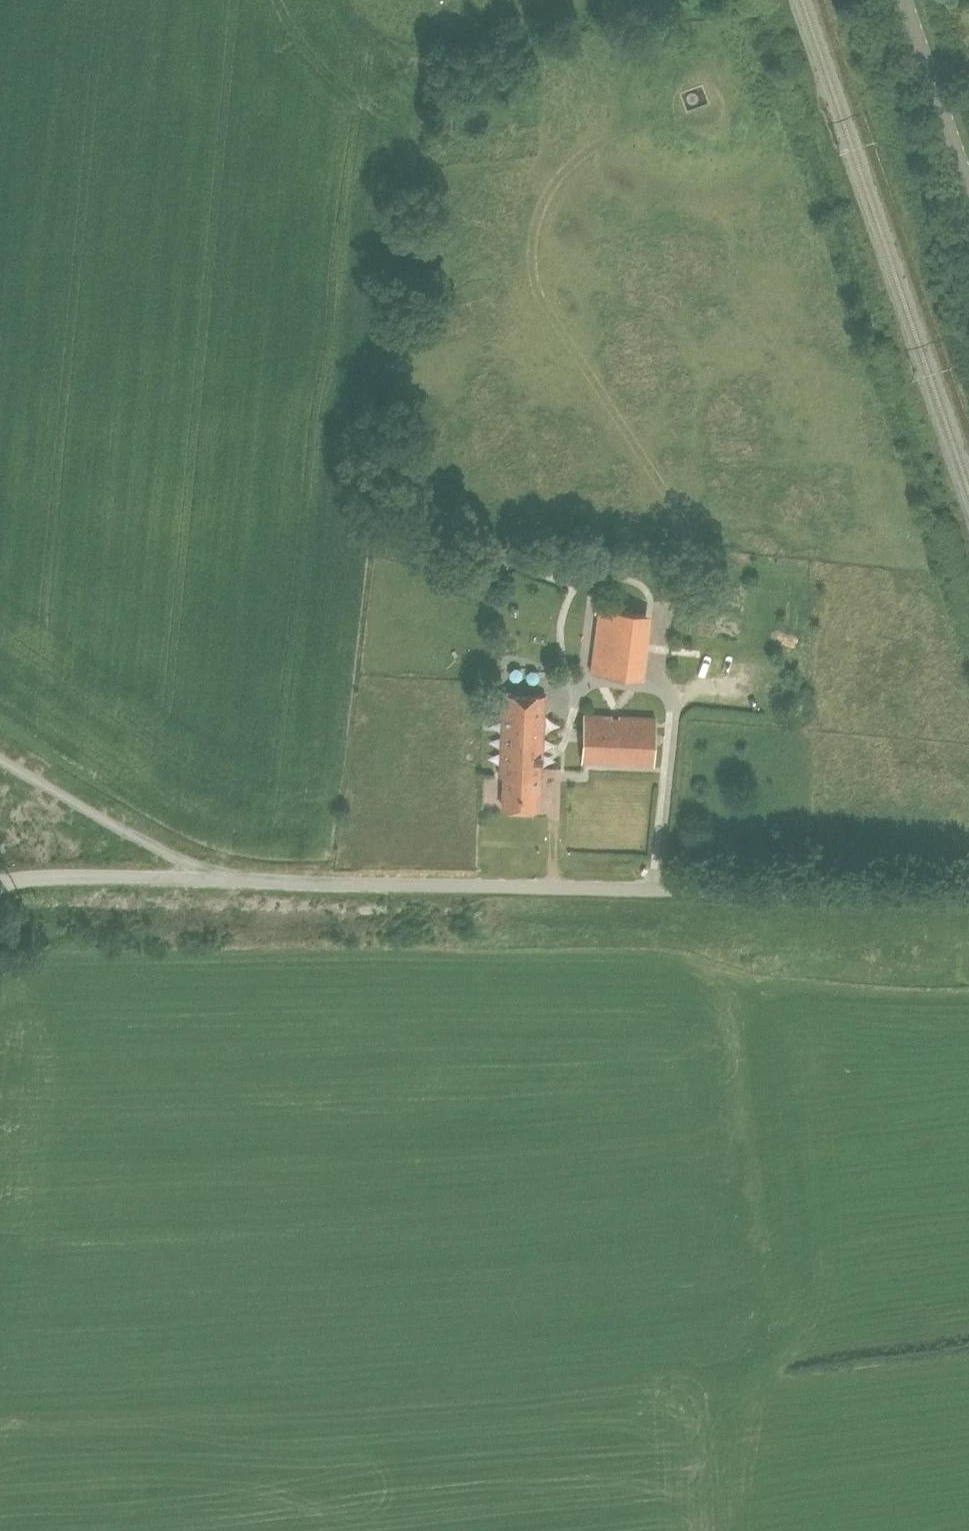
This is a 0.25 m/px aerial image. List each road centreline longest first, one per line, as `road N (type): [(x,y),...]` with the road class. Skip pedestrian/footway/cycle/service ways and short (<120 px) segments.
road 1 (unclassified): [(968,891),(224,877)]
road 2 (unclassified): [(224,877),(0,754)]
road 3 (unclassified): [(224,877),(0,882)]
road 4 (tertiary): [(968,195),(904,0)]

